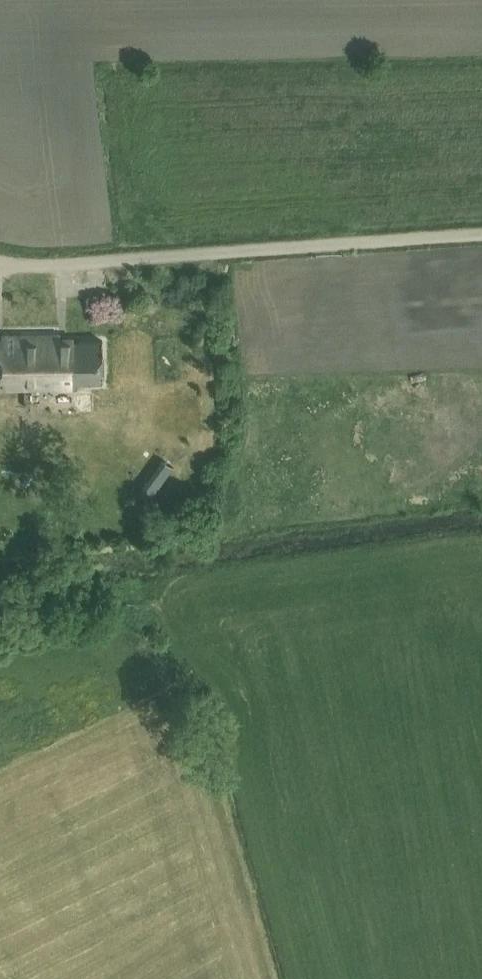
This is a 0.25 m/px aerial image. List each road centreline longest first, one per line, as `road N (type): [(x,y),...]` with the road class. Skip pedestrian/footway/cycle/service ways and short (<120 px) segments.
road 1 (track): [(481,234),(52,266),(0,262)]

